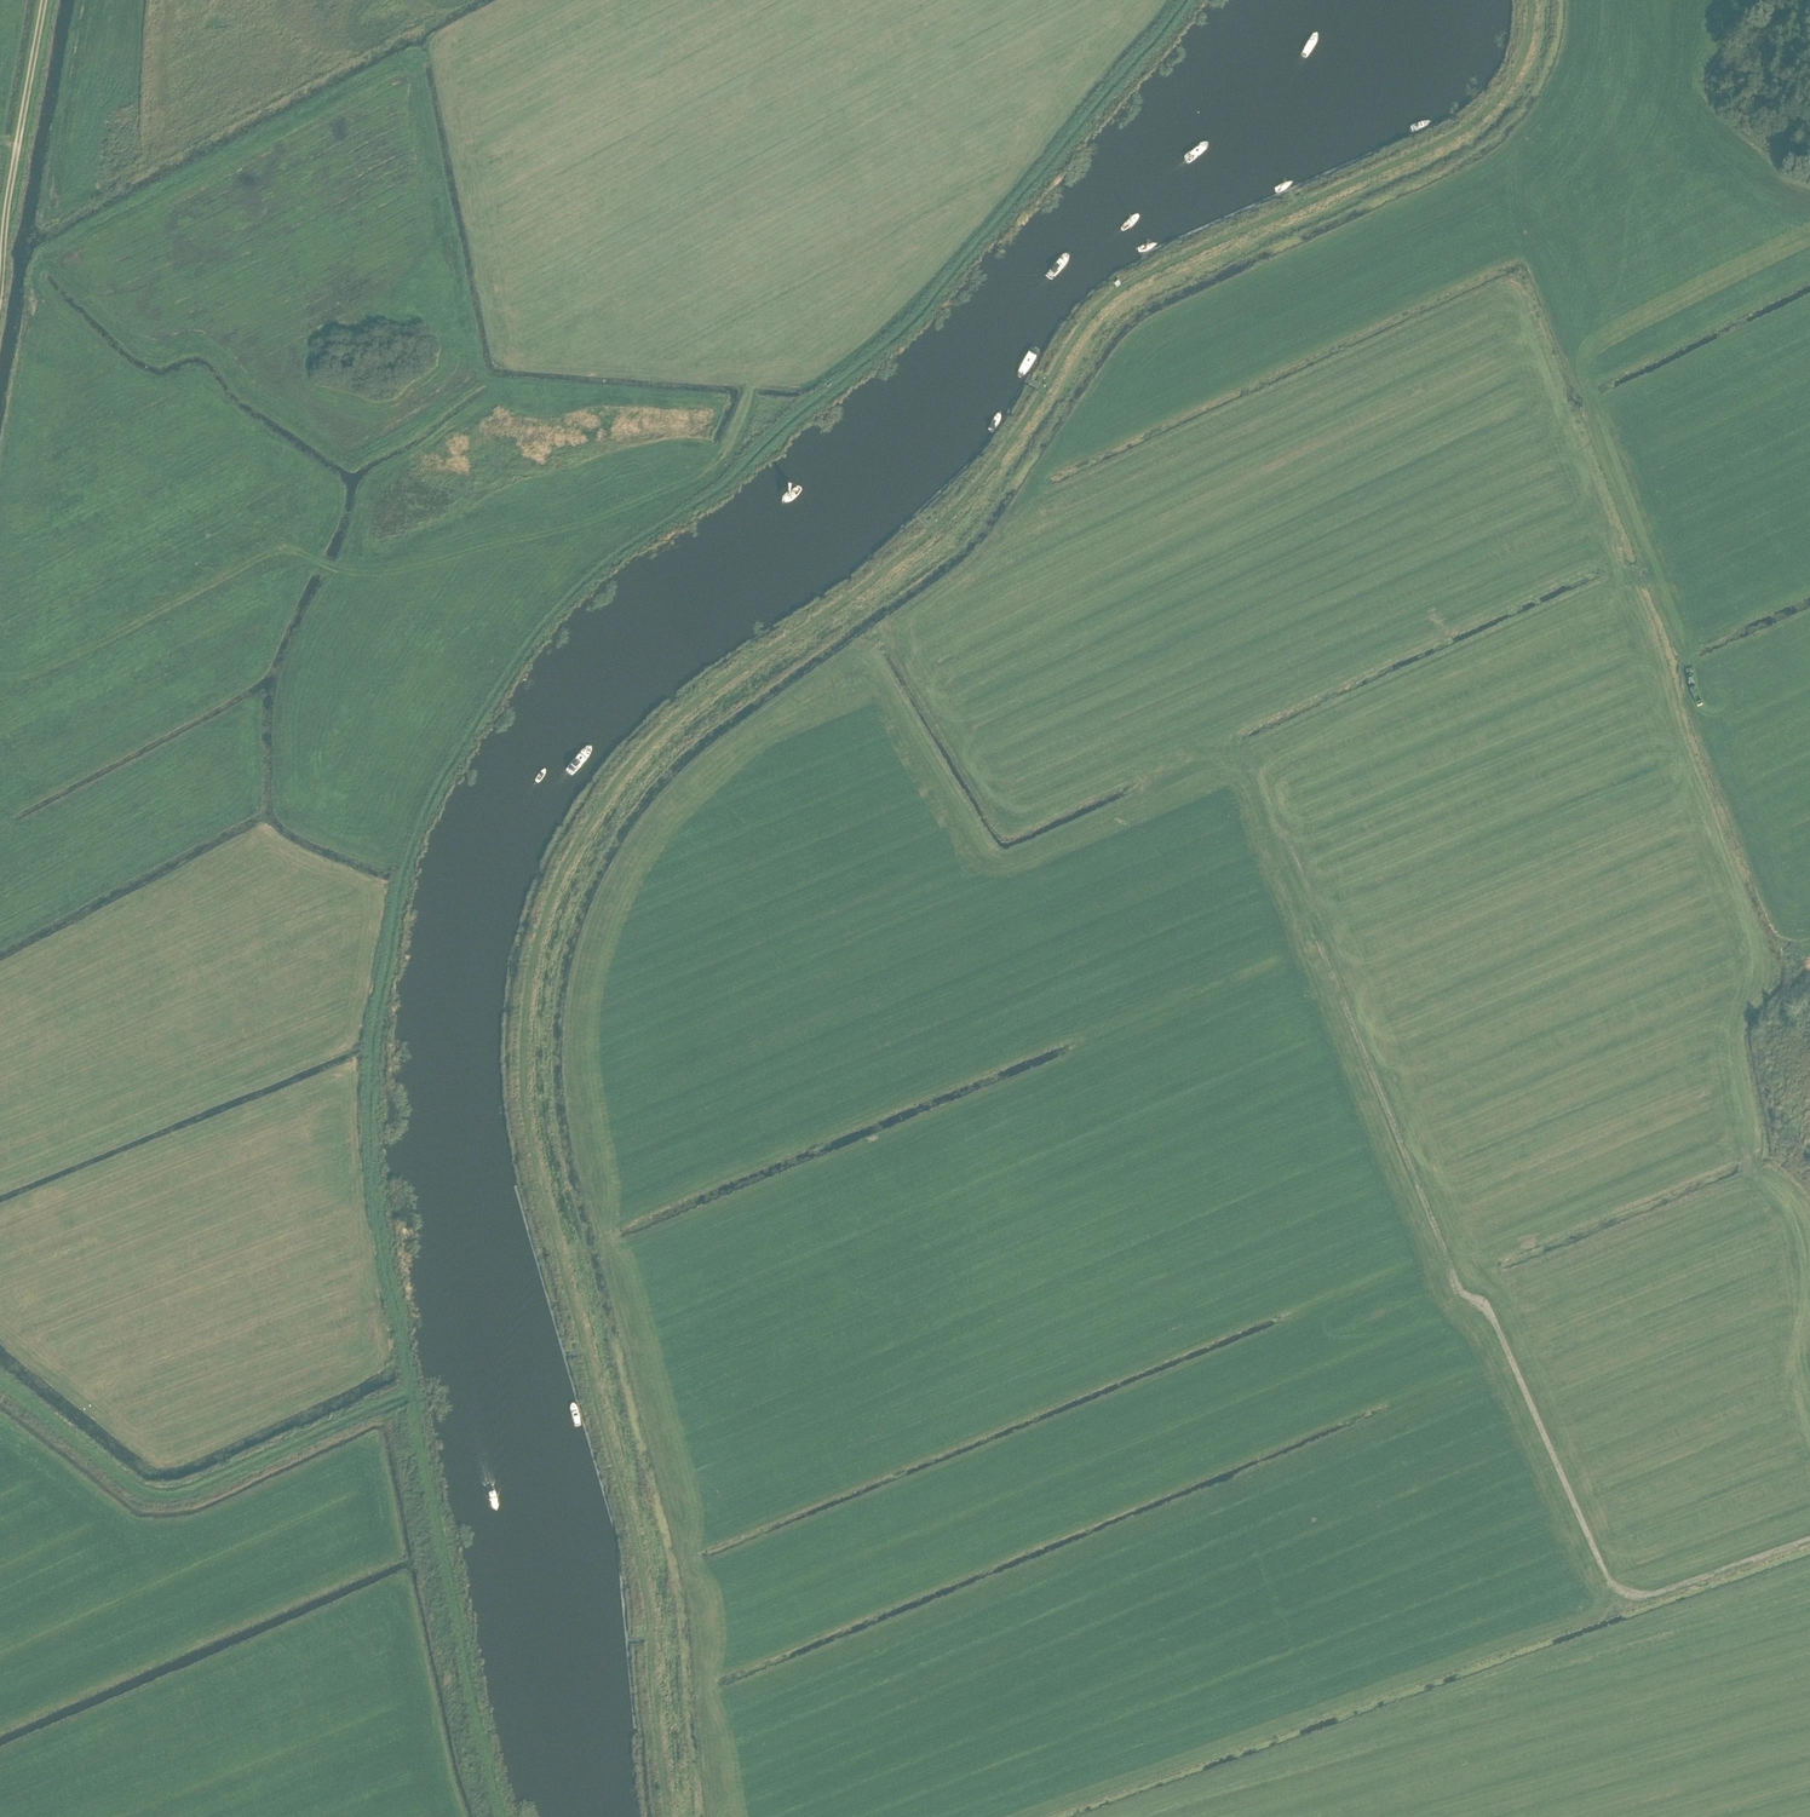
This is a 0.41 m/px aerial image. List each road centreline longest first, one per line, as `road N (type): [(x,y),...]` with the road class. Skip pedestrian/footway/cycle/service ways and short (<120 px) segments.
road 1 (track): [(1809,1542),(1652,1599),(1629,1600),(1608,1583),(1492,1318),(1461,1291),(1323,951)]
road 2 (track): [(0,304),(11,182),(43,0)]

